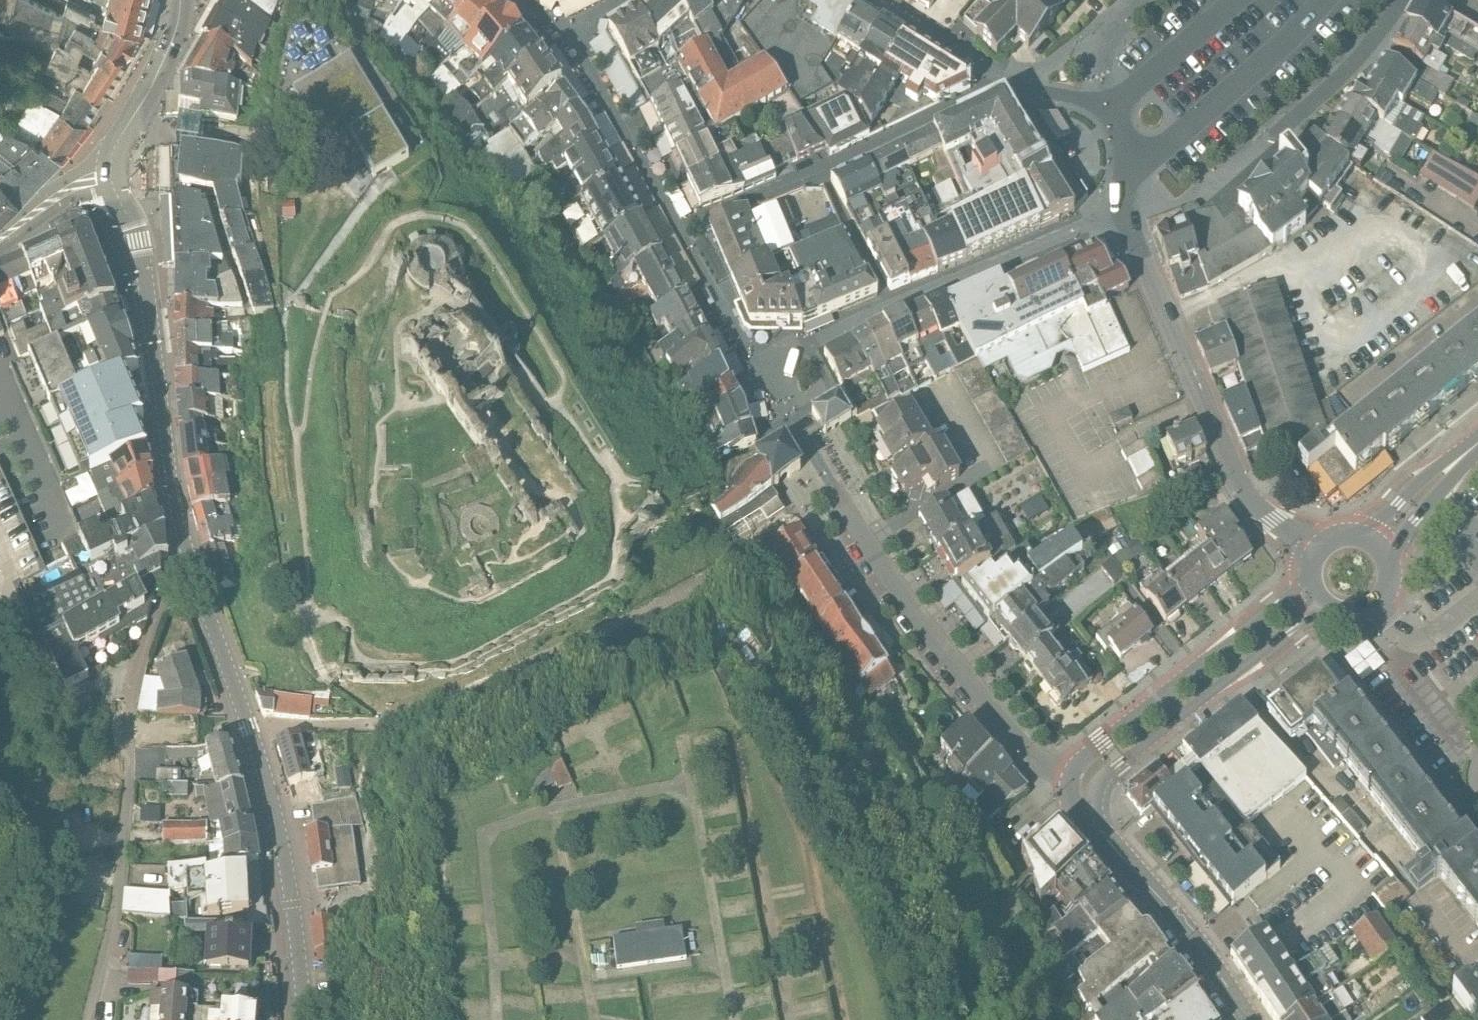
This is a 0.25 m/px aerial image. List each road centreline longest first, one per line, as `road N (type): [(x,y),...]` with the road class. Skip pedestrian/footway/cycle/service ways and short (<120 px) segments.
road 1 (residential): [(1315,547),(1273,519),(1233,473),(1124,213),(1134,165),(1123,128),(1096,103),(1043,91)]
road 2 (tertiary): [(306,1019),(276,811),(189,565)]
road 3 (unclassified): [(189,565),(164,599),(146,655),(111,929),(91,1019)]
road 4 (tertiary): [(189,565),(170,493),(142,252),(112,174)]
road 5 (residential): [(1078,787),(1043,772),(965,681),(845,502)]
road 6 (secondary): [(1104,837),(1102,798),(1112,778),(1326,608)]
road 7 (secondary): [(1308,584),(1102,746),(1078,787)]
road 8 (secondary): [(1249,1019),(1174,911),(1104,837)]
road 9 (secondary): [(112,174),(117,144),(175,32),(180,0)]
road 10 (residential): [(1400,0),(1368,43),(1272,134)]
road 11 (secondary): [(112,174),(61,194),(0,240)]

